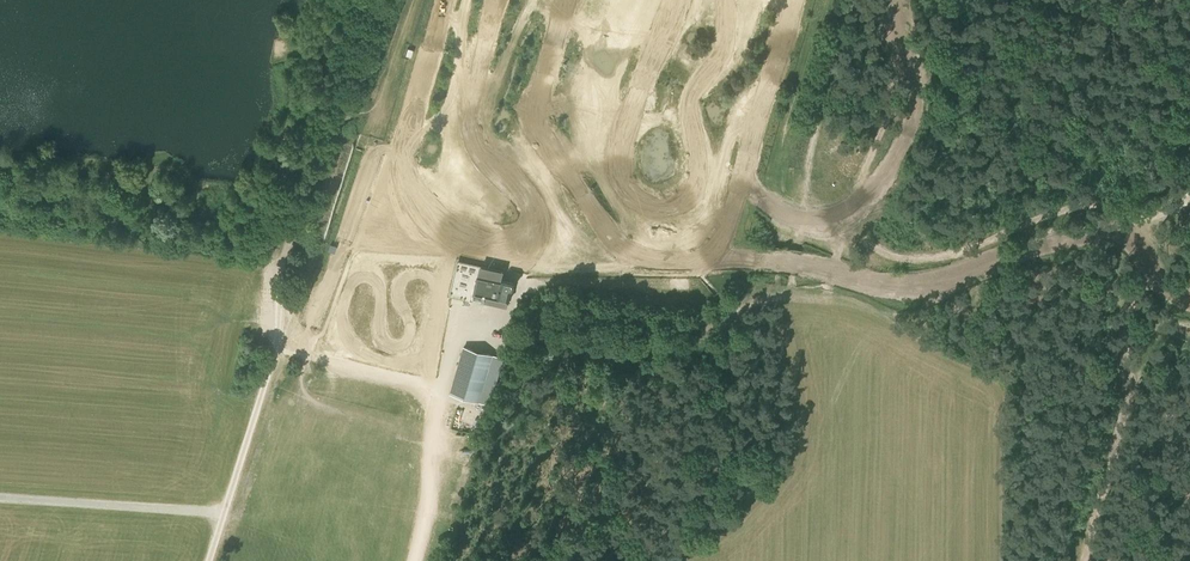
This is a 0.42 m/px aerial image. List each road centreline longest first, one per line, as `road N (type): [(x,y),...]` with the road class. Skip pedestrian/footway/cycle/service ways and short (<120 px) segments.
road 1 (track): [(209,560),(275,353),(293,239)]
road 2 (track): [(525,292),(506,322),(467,328),(452,358),(440,394),(434,514),(419,560)]
road 3 (track): [(293,239),(379,0)]
road 4 (track): [(275,353),(314,355),(440,394)]

